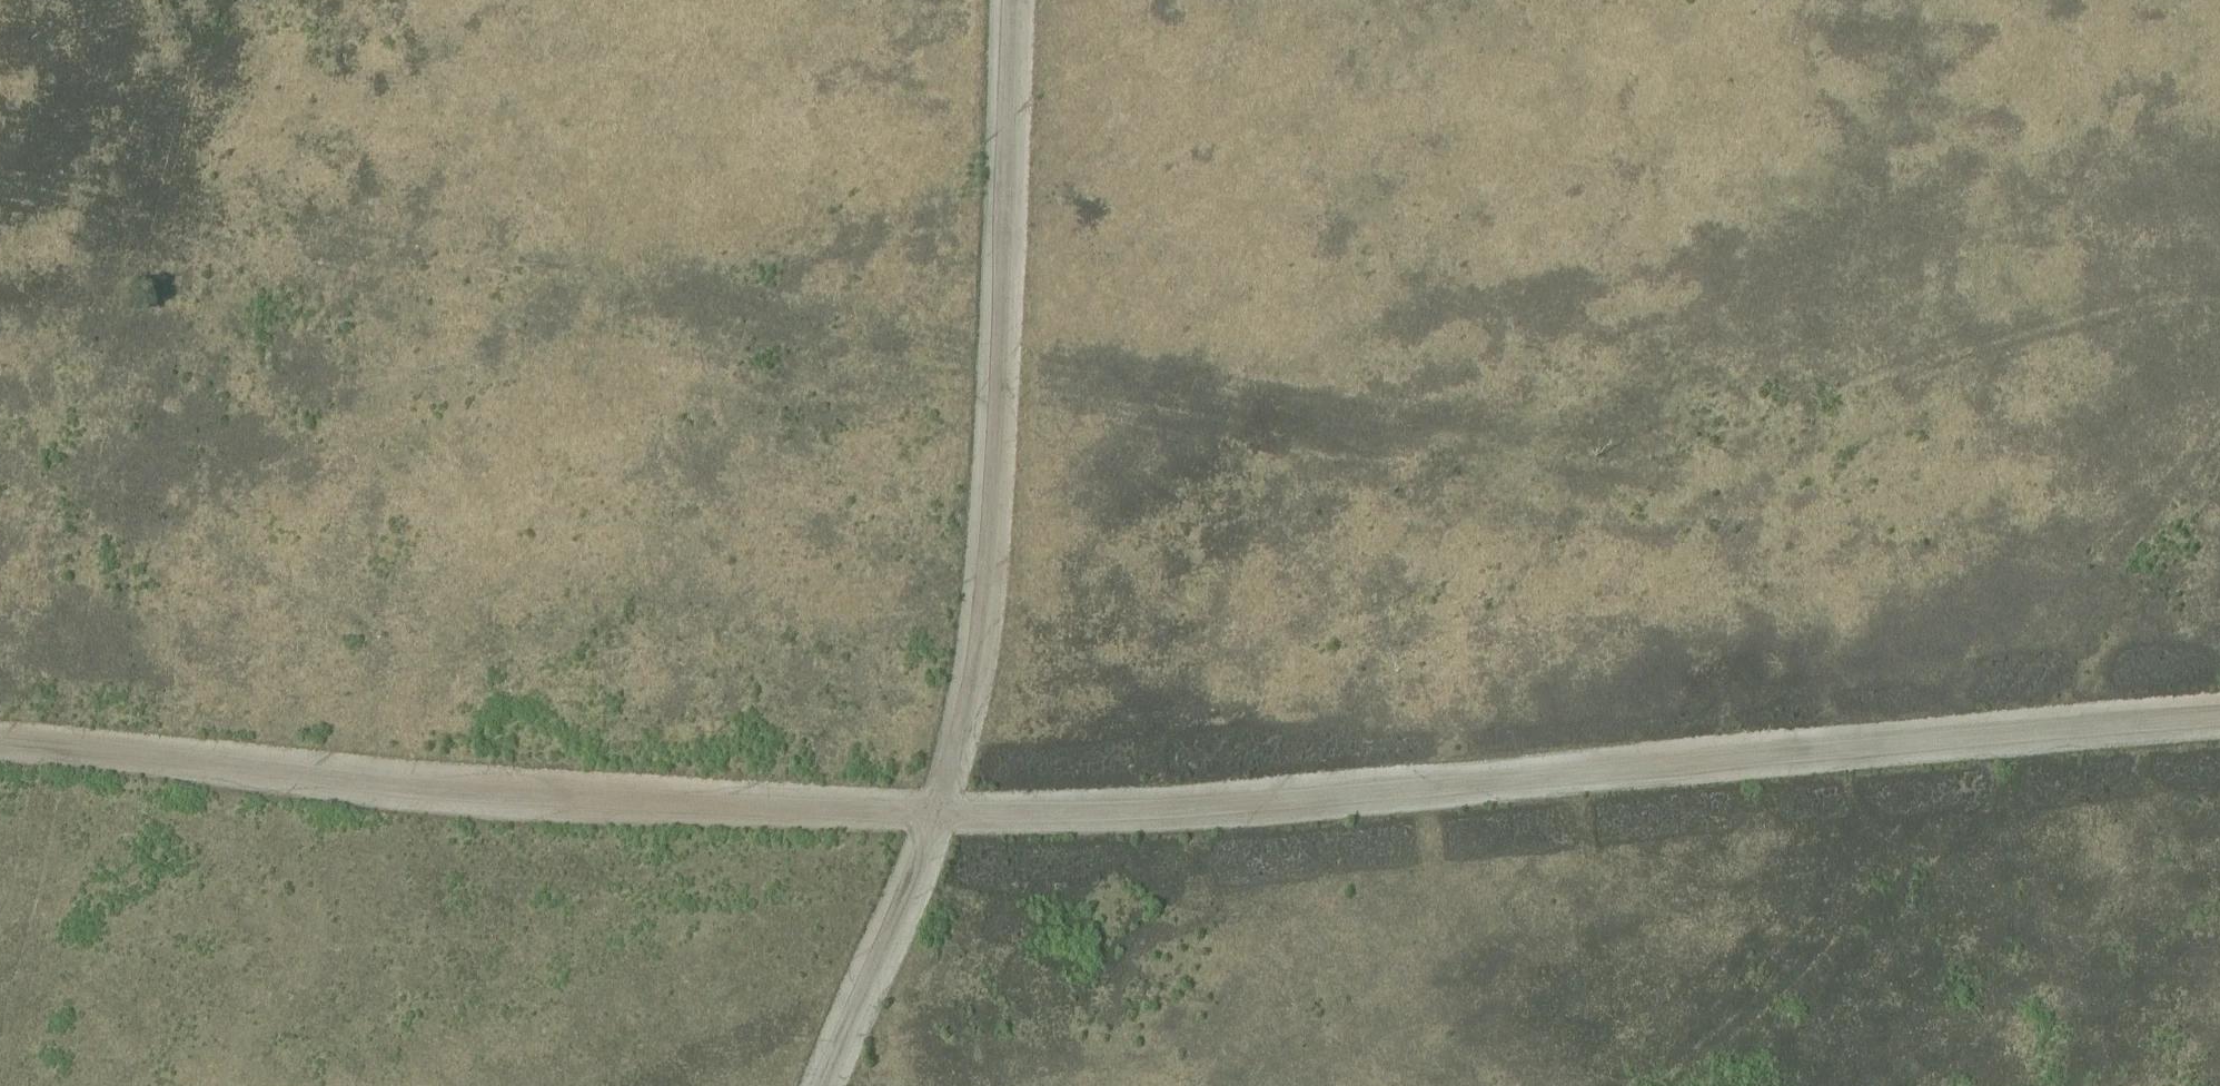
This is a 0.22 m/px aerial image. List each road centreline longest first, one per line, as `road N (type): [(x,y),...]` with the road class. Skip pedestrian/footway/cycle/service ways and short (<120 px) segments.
road 1 (track): [(2219,718),(1744,754),(1251,807),(937,810),(325,782),(0,743)]
road 2 (track): [(1010,0),(978,649),(937,810),(823,1085)]

